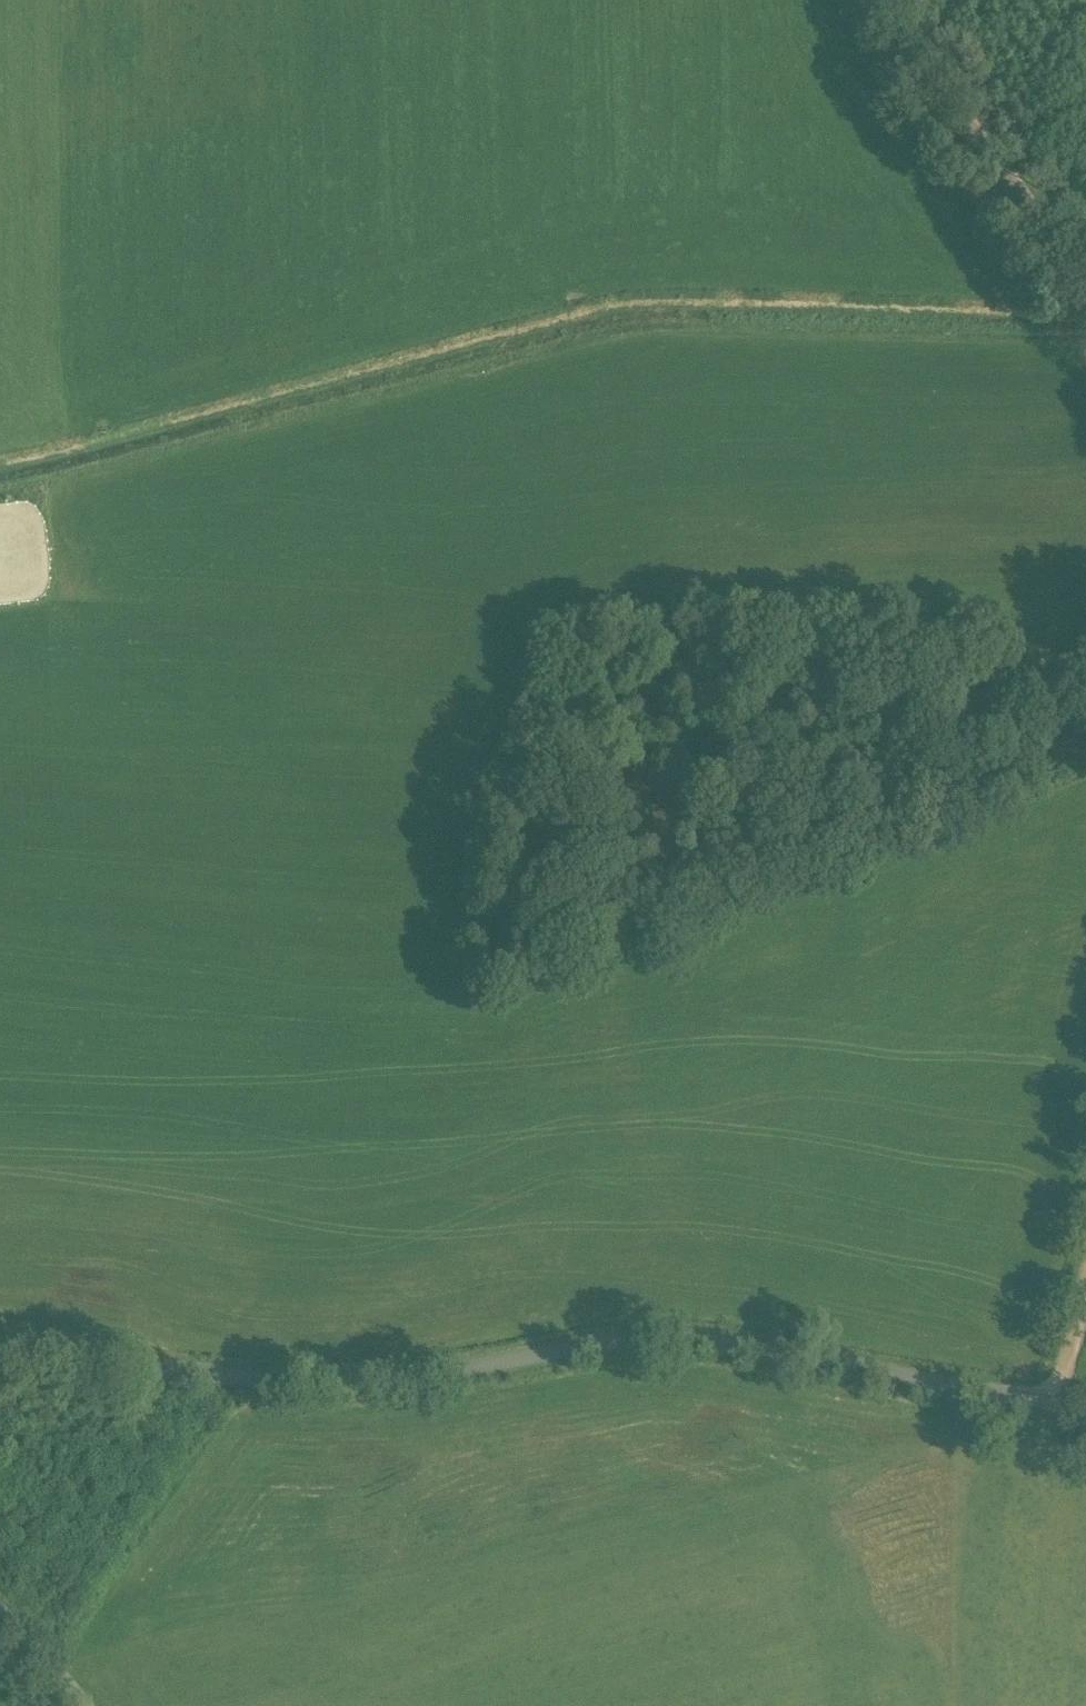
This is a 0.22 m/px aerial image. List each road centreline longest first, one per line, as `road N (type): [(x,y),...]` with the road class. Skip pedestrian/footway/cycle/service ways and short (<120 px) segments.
road 1 (unclassified): [(0,1356),(338,1386),(658,1340),(1085,1409)]
road 2 (track): [(1085,278),(886,0)]
road 3 (track): [(1055,1404),(1085,1278)]

